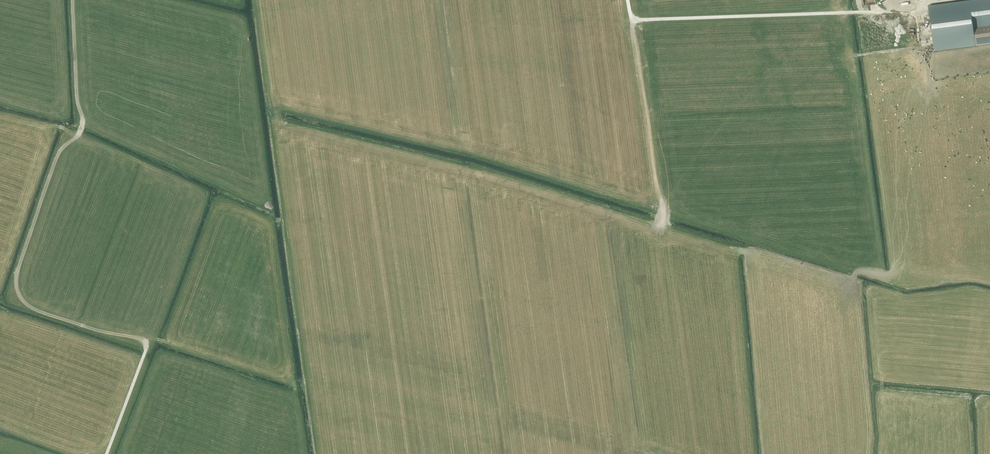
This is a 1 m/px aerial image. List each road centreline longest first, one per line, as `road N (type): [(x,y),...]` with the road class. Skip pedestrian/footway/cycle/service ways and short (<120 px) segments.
road 1 (track): [(628,0),(639,20),(922,14)]

